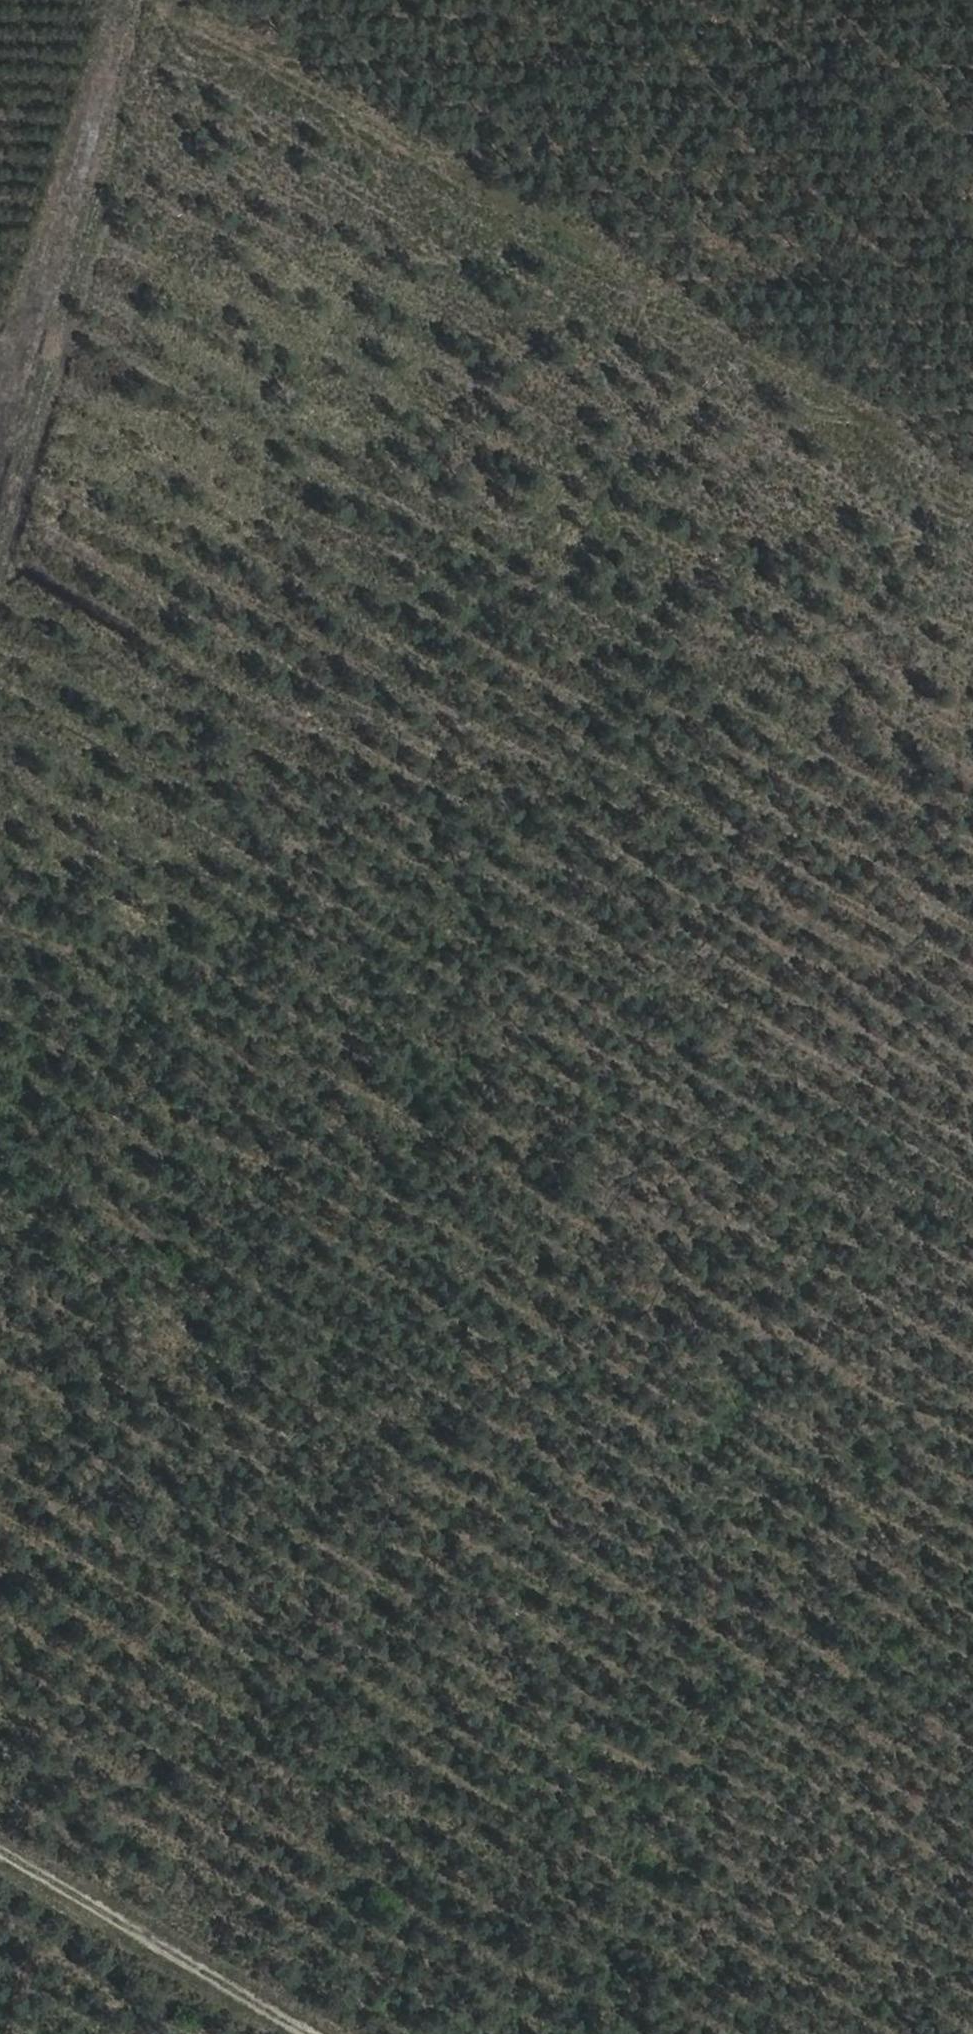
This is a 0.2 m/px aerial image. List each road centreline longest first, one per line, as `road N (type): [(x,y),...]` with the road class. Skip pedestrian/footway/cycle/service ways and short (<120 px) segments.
road 1 (track): [(137,0),(0,510)]
road 2 (track): [(300,2033),(0,1857)]

